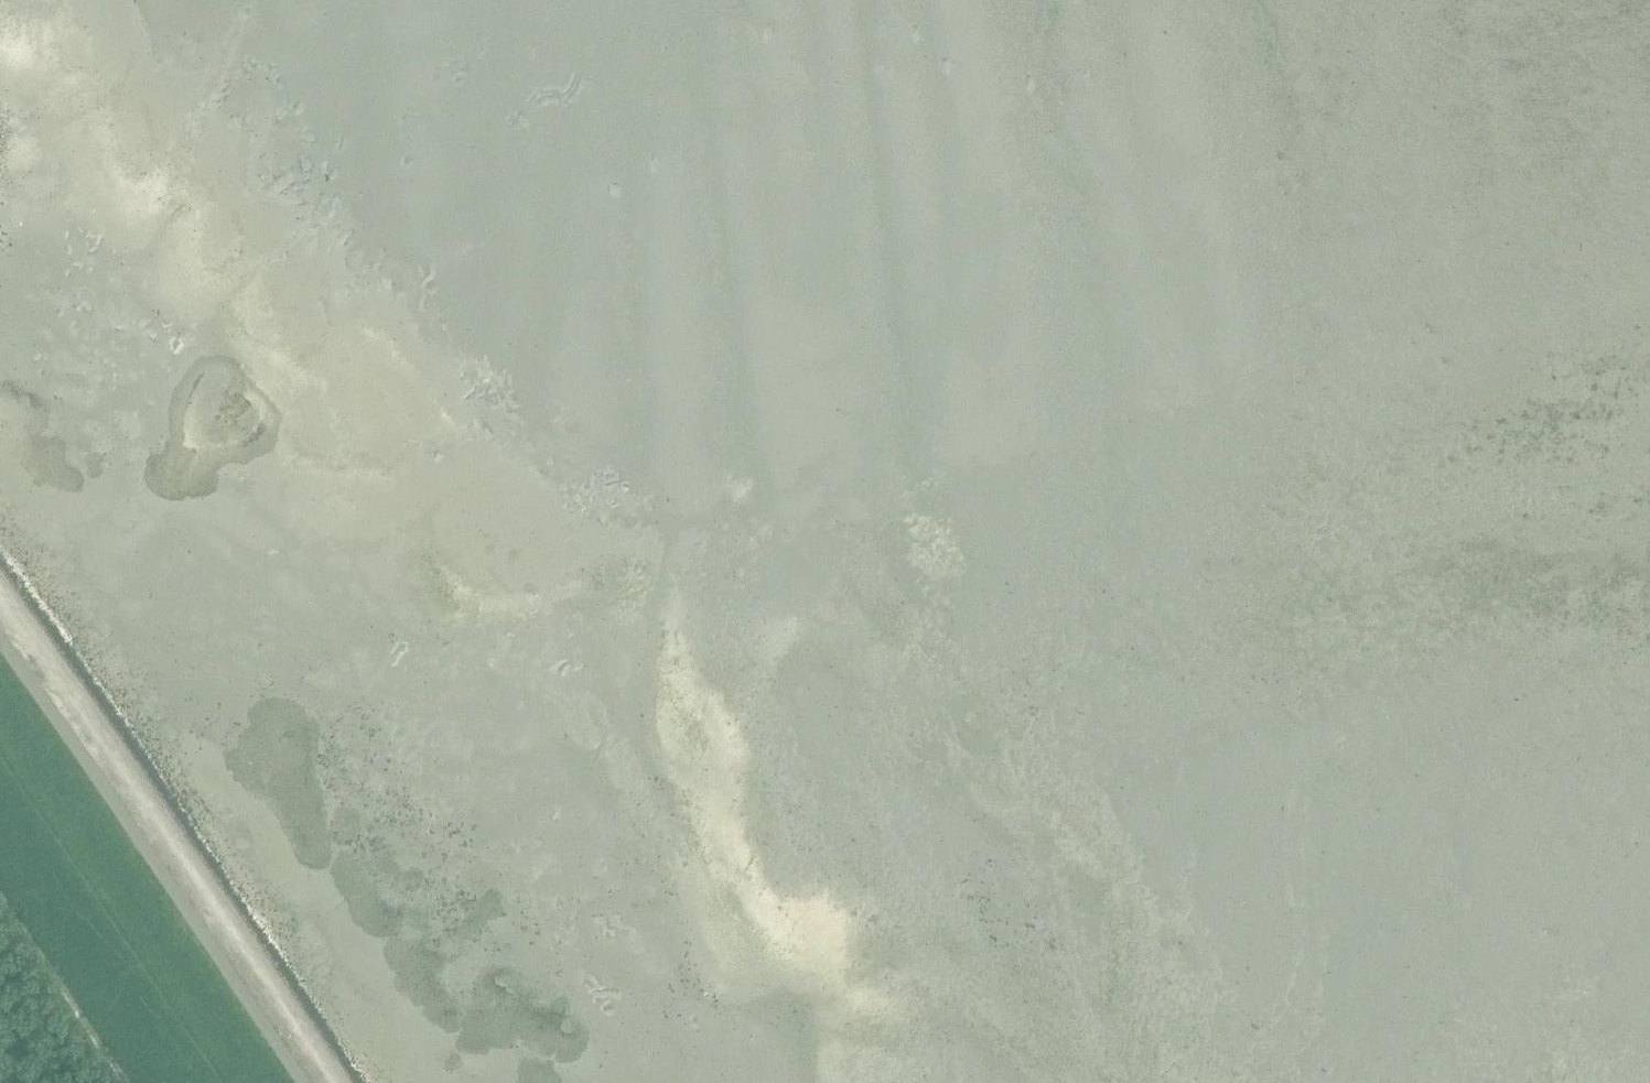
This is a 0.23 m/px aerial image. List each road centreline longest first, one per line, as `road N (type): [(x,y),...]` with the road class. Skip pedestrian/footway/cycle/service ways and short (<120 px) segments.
road 1 (track): [(121,1082),(0,907)]

